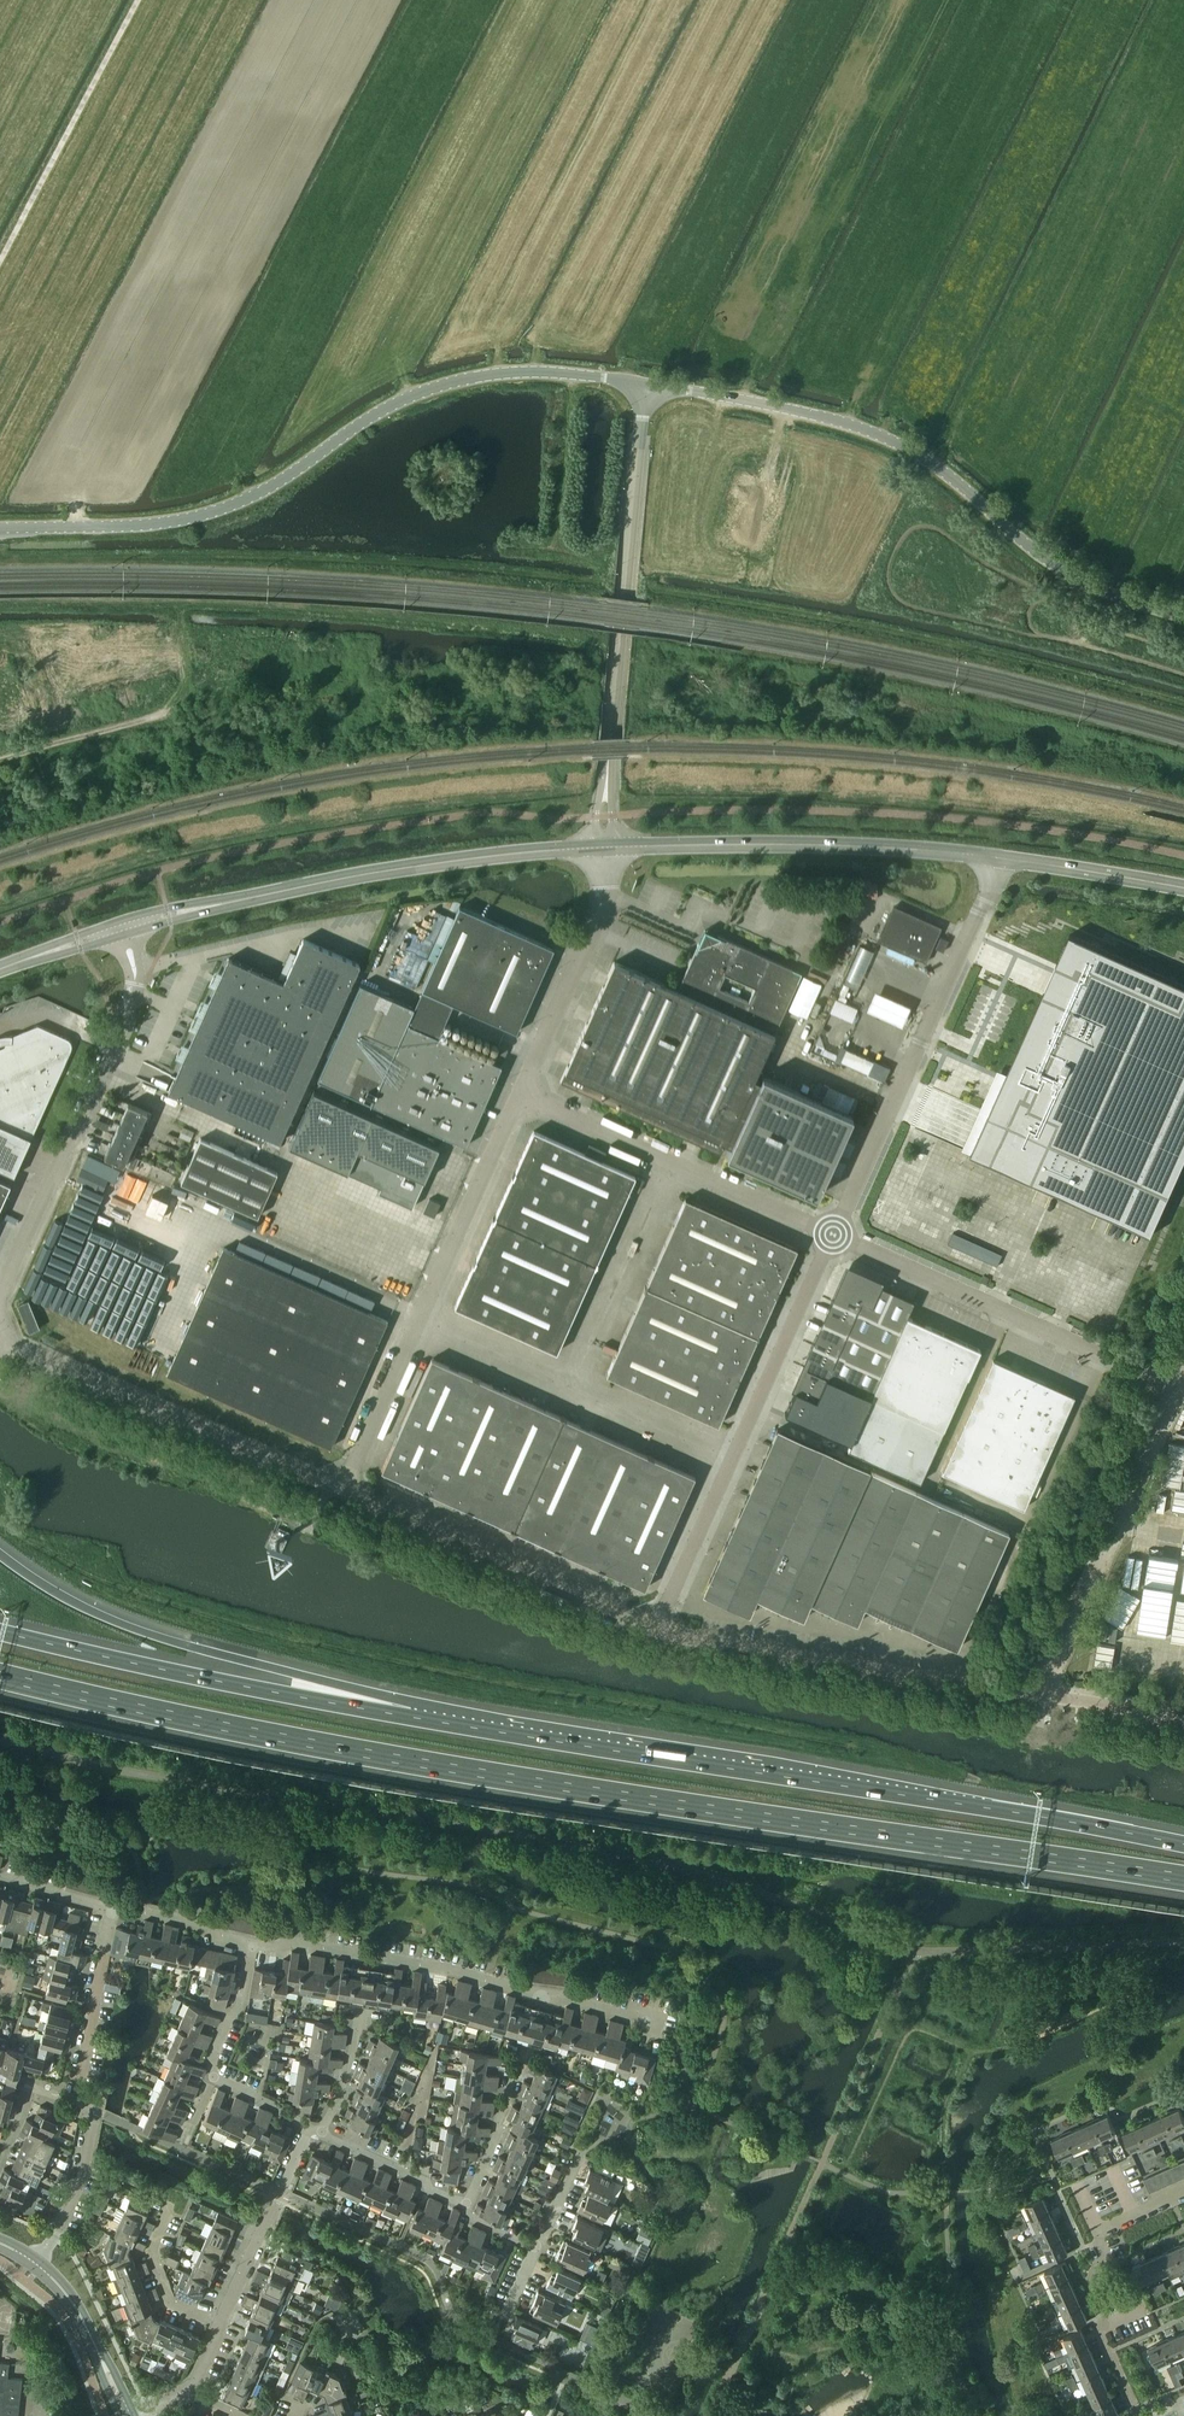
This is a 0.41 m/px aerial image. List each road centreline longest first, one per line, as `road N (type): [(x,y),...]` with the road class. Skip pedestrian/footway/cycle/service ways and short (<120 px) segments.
road 1 (motorway): [(0,1675),(309,1742),(1183,1879)]
road 2 (motorway): [(1183,1844),(439,1722)]
road 3 (tertiary): [(646,382),(541,371),(479,376),(388,407),(257,493),(202,514),(0,528)]
road 4 (tertiary): [(1183,619),(1059,565),(927,460),(875,433),(646,382)]
road 5 (secondary): [(604,847),(411,867),(125,928)]
road 6 (motorway): [(439,1722),(419,1702),(112,1621),(0,1552)]
road 7 (unclassified): [(604,847),(646,382)]
road 8 (motorway): [(439,1722),(0,1631)]
road 9 (unclassified): [(657,1630),(833,1234)]
road 10 (unclassified): [(343,1489),(519,1095)]
road 11 (unclassified): [(833,1234),(999,857)]
road 12 (secondary): [(999,857),(787,844),(604,847)]
road 13 (unclassified): [(1037,1694),(657,1630)]
road 14 (unclassified): [(1178,1389),(833,1234)]
road 15 (unclassified): [(343,1489),(12,1343)]
road 16 (track): [(0,760),(101,728),(347,680)]
road 17 (unclassified): [(657,1630),(343,1489)]
road 18 (unclassified): [(833,1234),(519,1095)]
road 19 (unclassified): [(1037,1694),(1178,1389)]
road 20 (track): [(0,261),(137,0)]
road 21 (unclassified): [(0,1294),(111,1046)]
road 22 (unclassified): [(519,1095),(599,919),(604,847)]
road 23 (residential): [(467,2204),(542,1994)]
road 24 (residential): [(115,1907),(77,2088),(94,2110)]
road 25 (residential): [(1100,2234),(1088,2281),(1107,2324),(1100,2330),(1140,2415)]
road 26 (secondary): [(1183,888),(999,857)]
road 27 (tertiary): [(130,2415),(73,2303),(35,2263)]
road 28 (residential): [(368,1956),(542,1994)]
road 29 (residential): [(35,2263),(76,2192),(94,2110)]
road 30 (residential): [(467,2204),(323,2131)]
road 31 (residential): [(221,2326),(167,2303),(150,2257),(168,2208)]
road 32 (unclassified): [(1183,1717),(1037,1694)]
road 33 (residential): [(213,2078),(212,2053),(241,1997),(251,1940)]
road 34 (residential): [(221,2326),(281,2196)]
road 35 (residential): [(115,1907),(251,1940)]
road 36 (secondary): [(125,928),(0,969)]
road 37 (residential): [(360,2008),(352,2060),(323,2131)]
road 38 (residential): [(542,1994),(662,2028)]
road 39 (unclassified): [(111,1046),(134,992),(125,928)]

